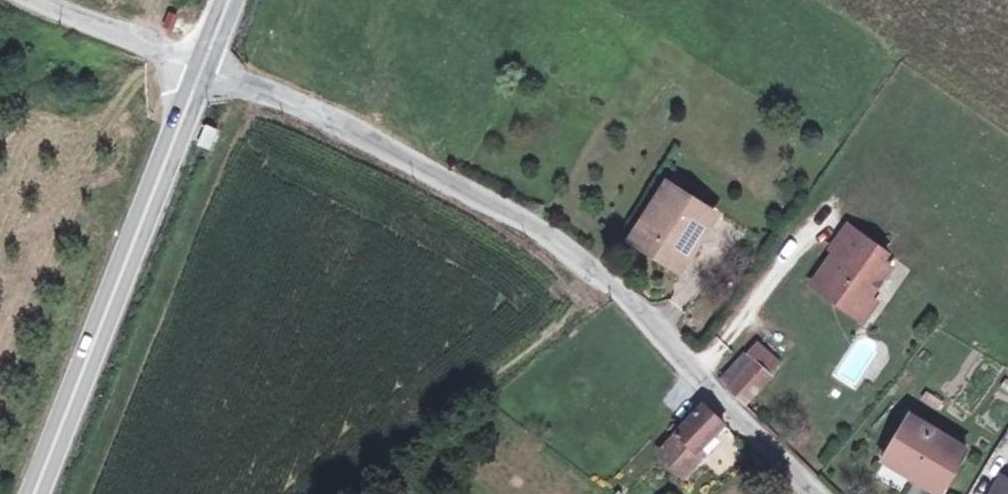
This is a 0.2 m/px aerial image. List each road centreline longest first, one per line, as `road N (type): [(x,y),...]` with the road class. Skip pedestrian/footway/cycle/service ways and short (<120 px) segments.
road 1 (unclassified): [(818,493),(638,309),(524,217),(331,121),(203,70)]
road 2 (secondary): [(34,493),(203,70)]
road 3 (unclassified): [(203,70),(50,0)]

